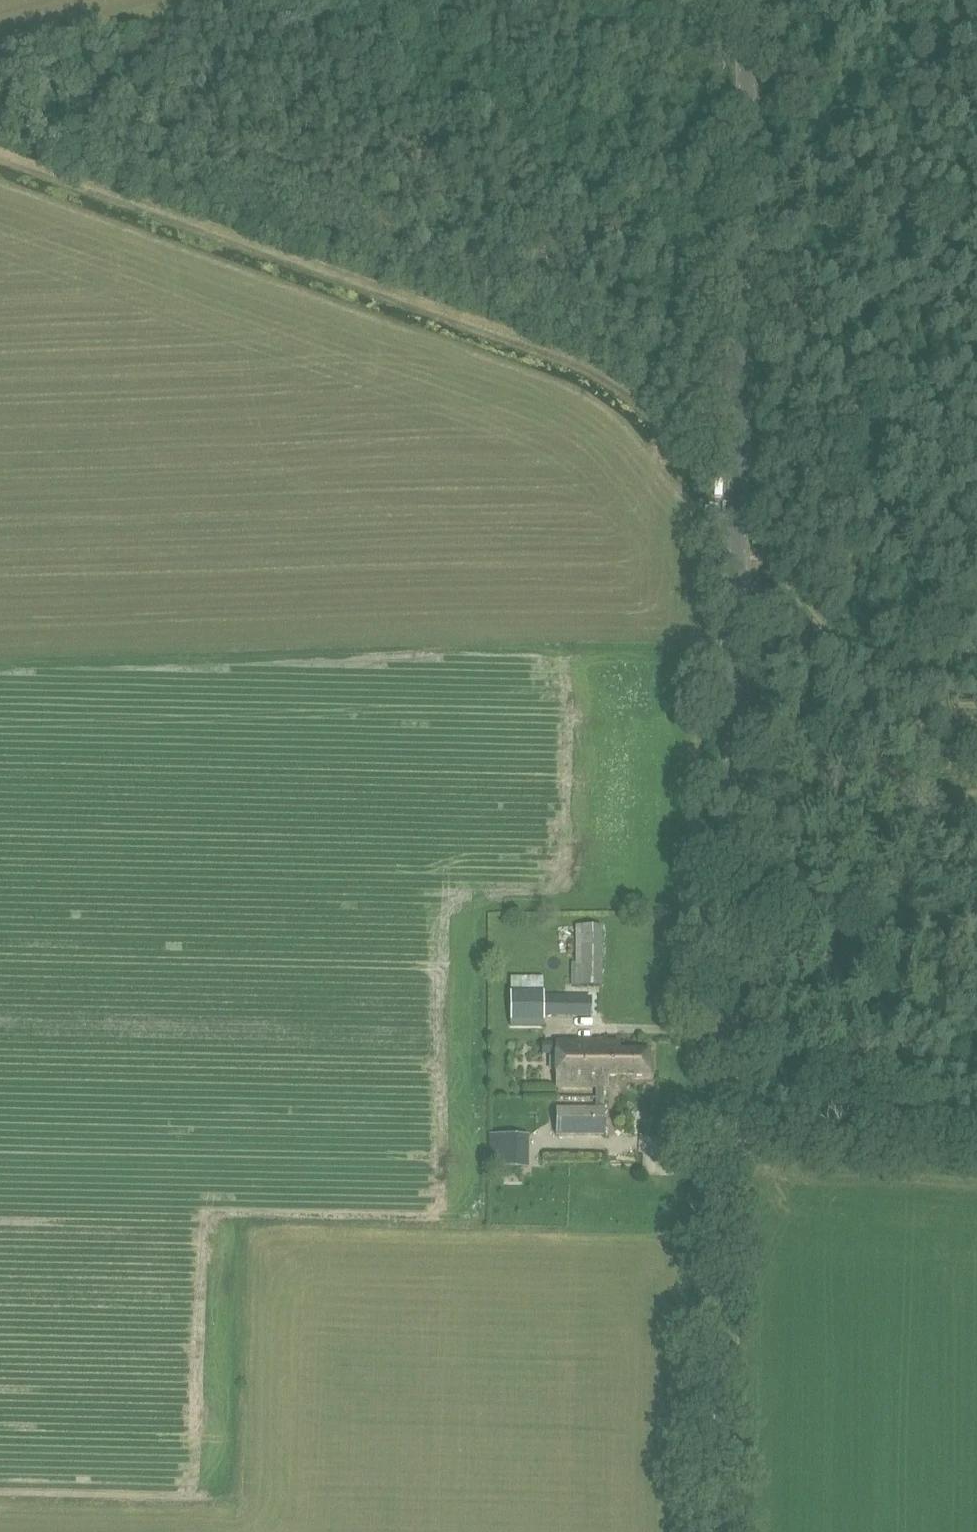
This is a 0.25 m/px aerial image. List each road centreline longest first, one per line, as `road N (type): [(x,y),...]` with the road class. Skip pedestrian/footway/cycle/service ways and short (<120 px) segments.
road 1 (tertiary): [(713,1531),(746,0)]

